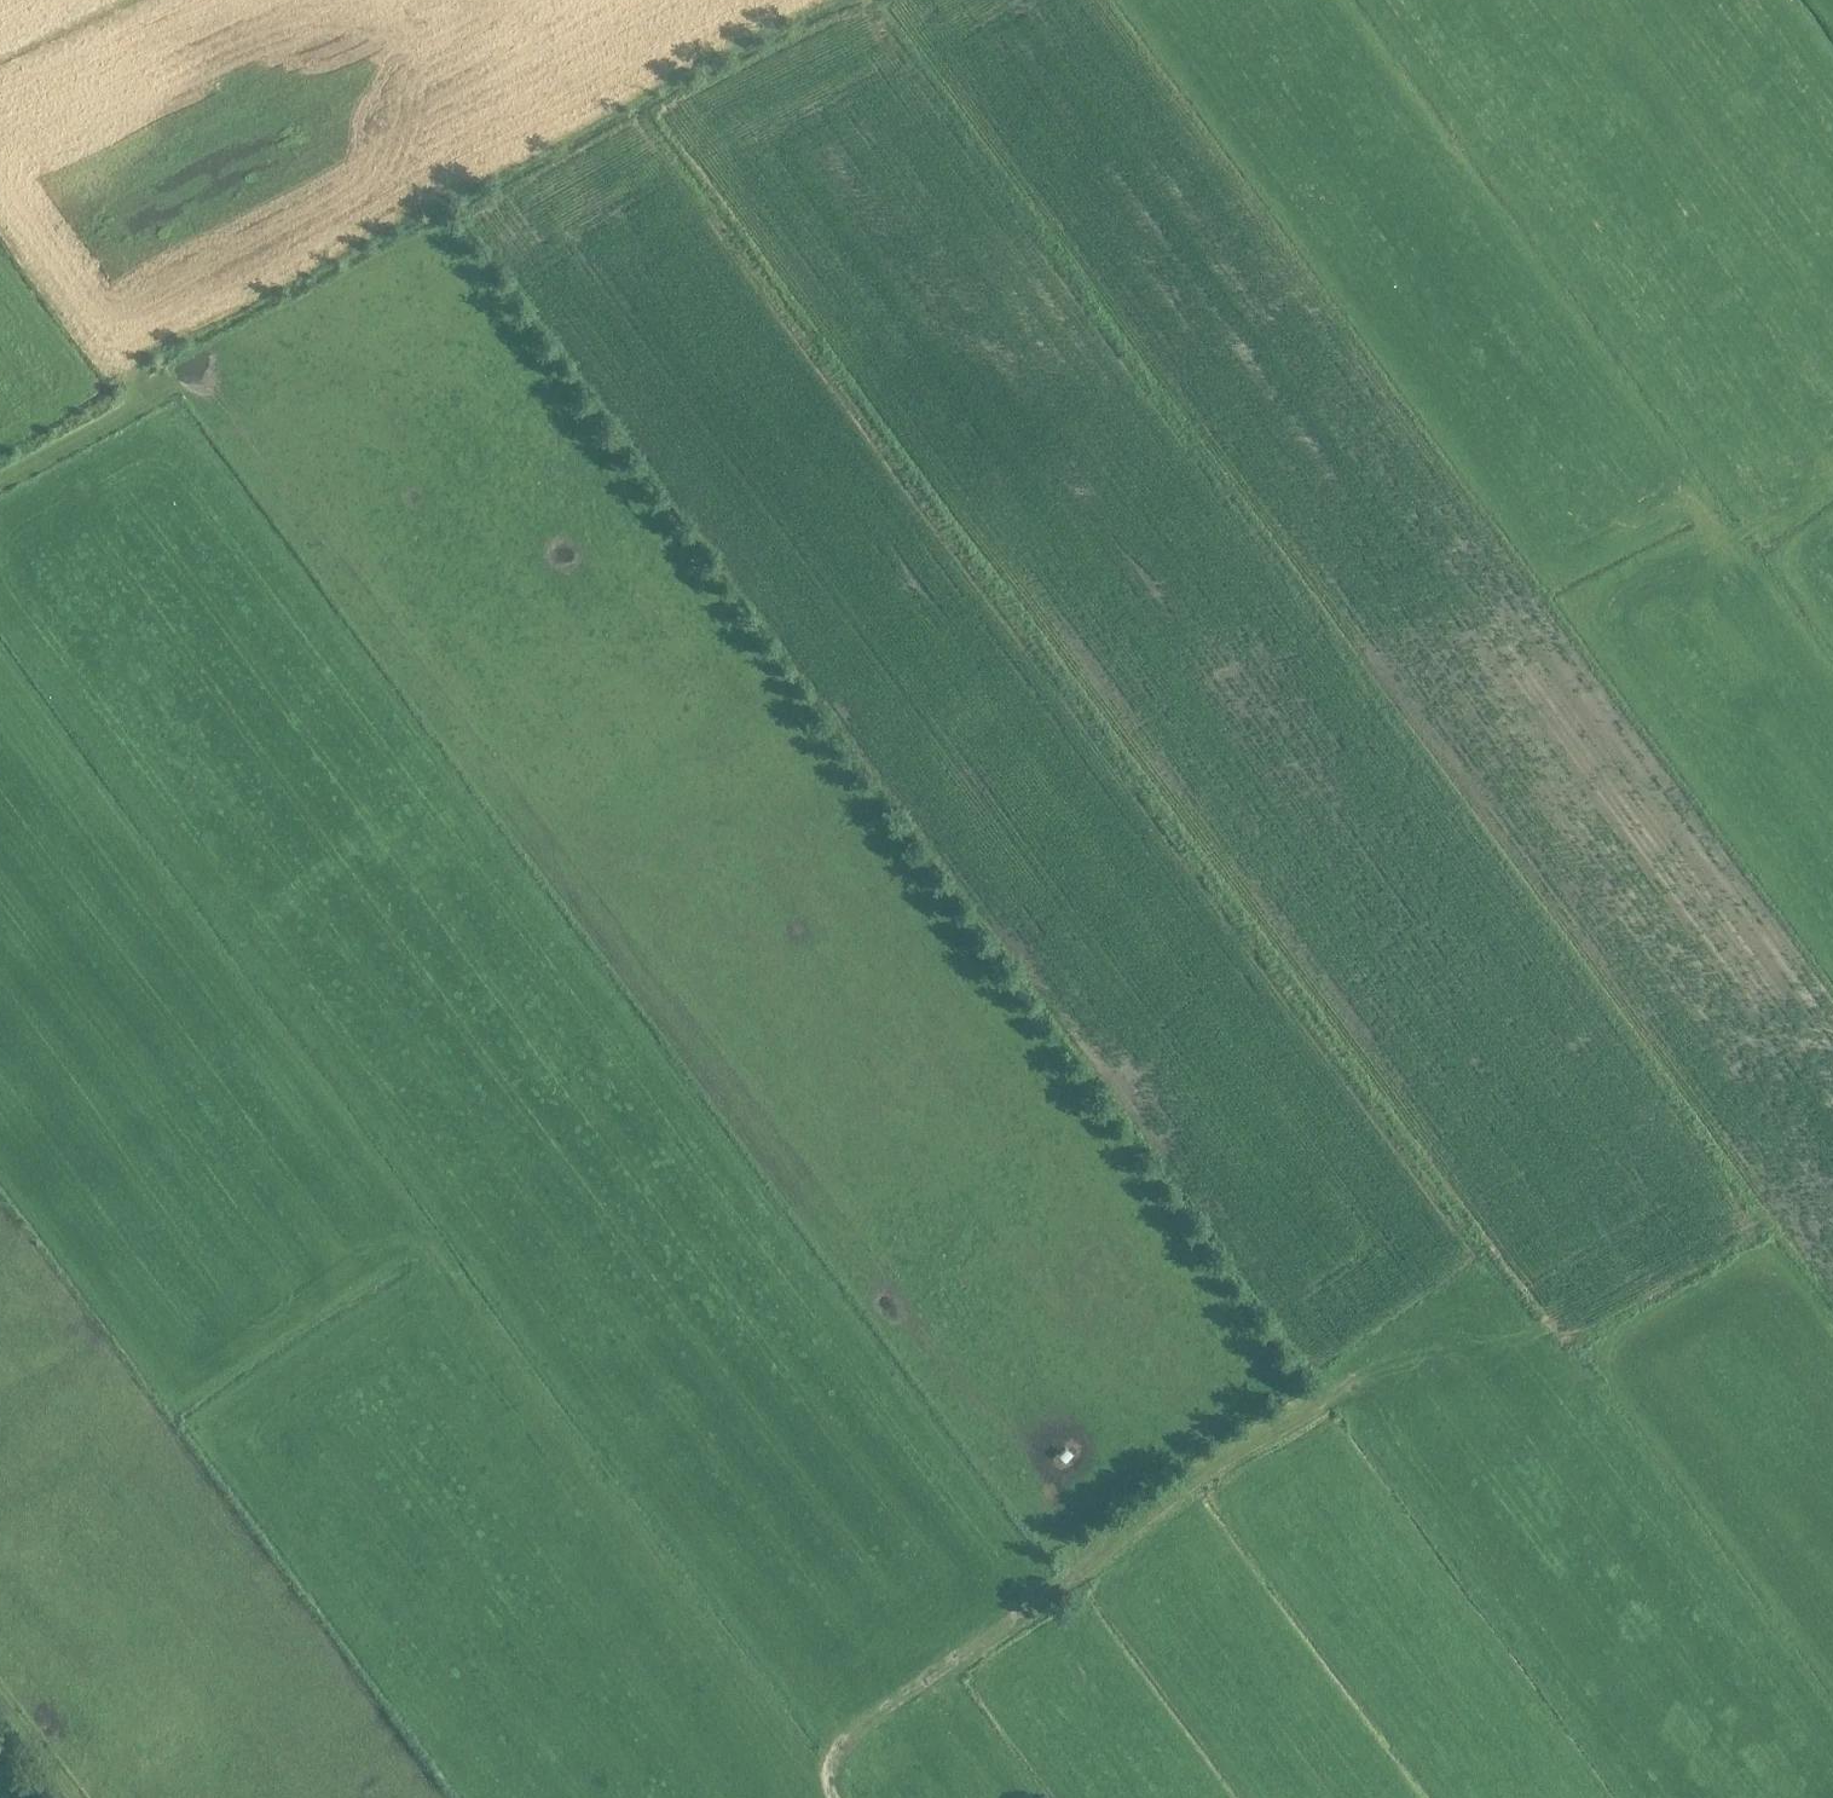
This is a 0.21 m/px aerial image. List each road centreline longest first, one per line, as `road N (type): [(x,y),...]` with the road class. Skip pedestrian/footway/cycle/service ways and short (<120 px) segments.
road 1 (track): [(0,482),(144,405),(139,351),(788,0)]

